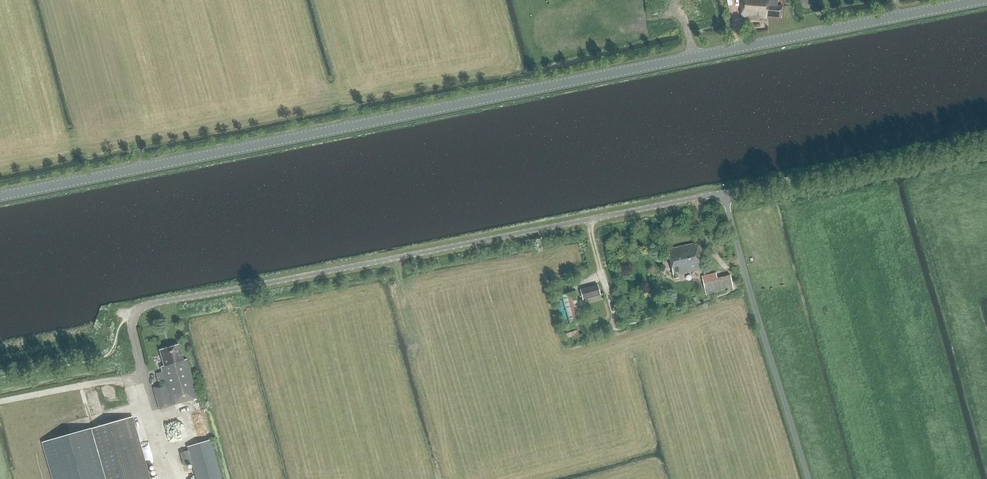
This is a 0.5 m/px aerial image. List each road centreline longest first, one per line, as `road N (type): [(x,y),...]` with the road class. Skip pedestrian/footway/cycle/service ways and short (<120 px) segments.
road 1 (tertiary): [(0,196),(986,1)]
road 2 (unclassified): [(722,193),(134,311)]
road 3 (unclassified): [(722,193),(986,140)]

